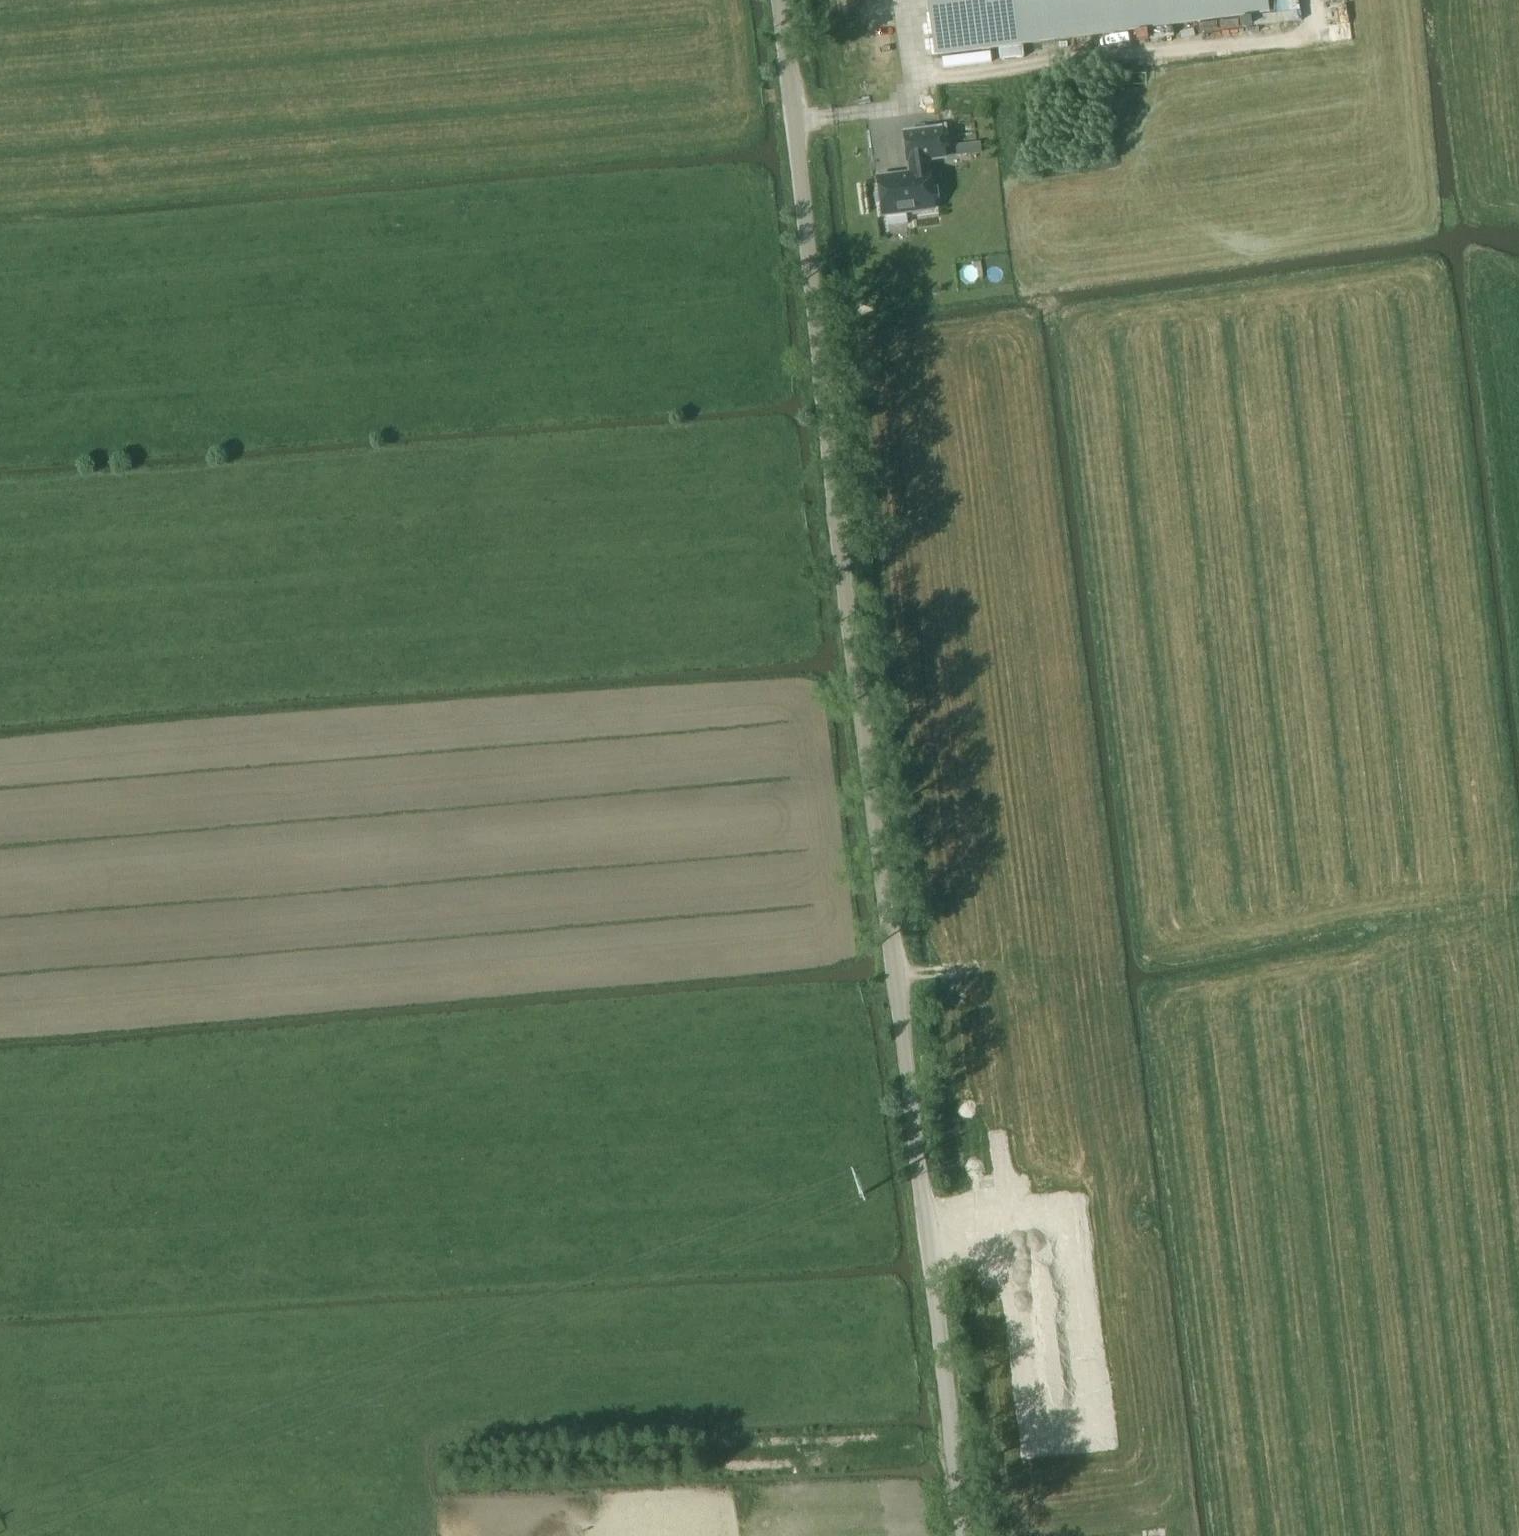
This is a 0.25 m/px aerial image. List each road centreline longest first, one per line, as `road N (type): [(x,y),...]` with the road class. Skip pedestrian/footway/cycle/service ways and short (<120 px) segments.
road 1 (unclassified): [(964,1535),(776,0)]

